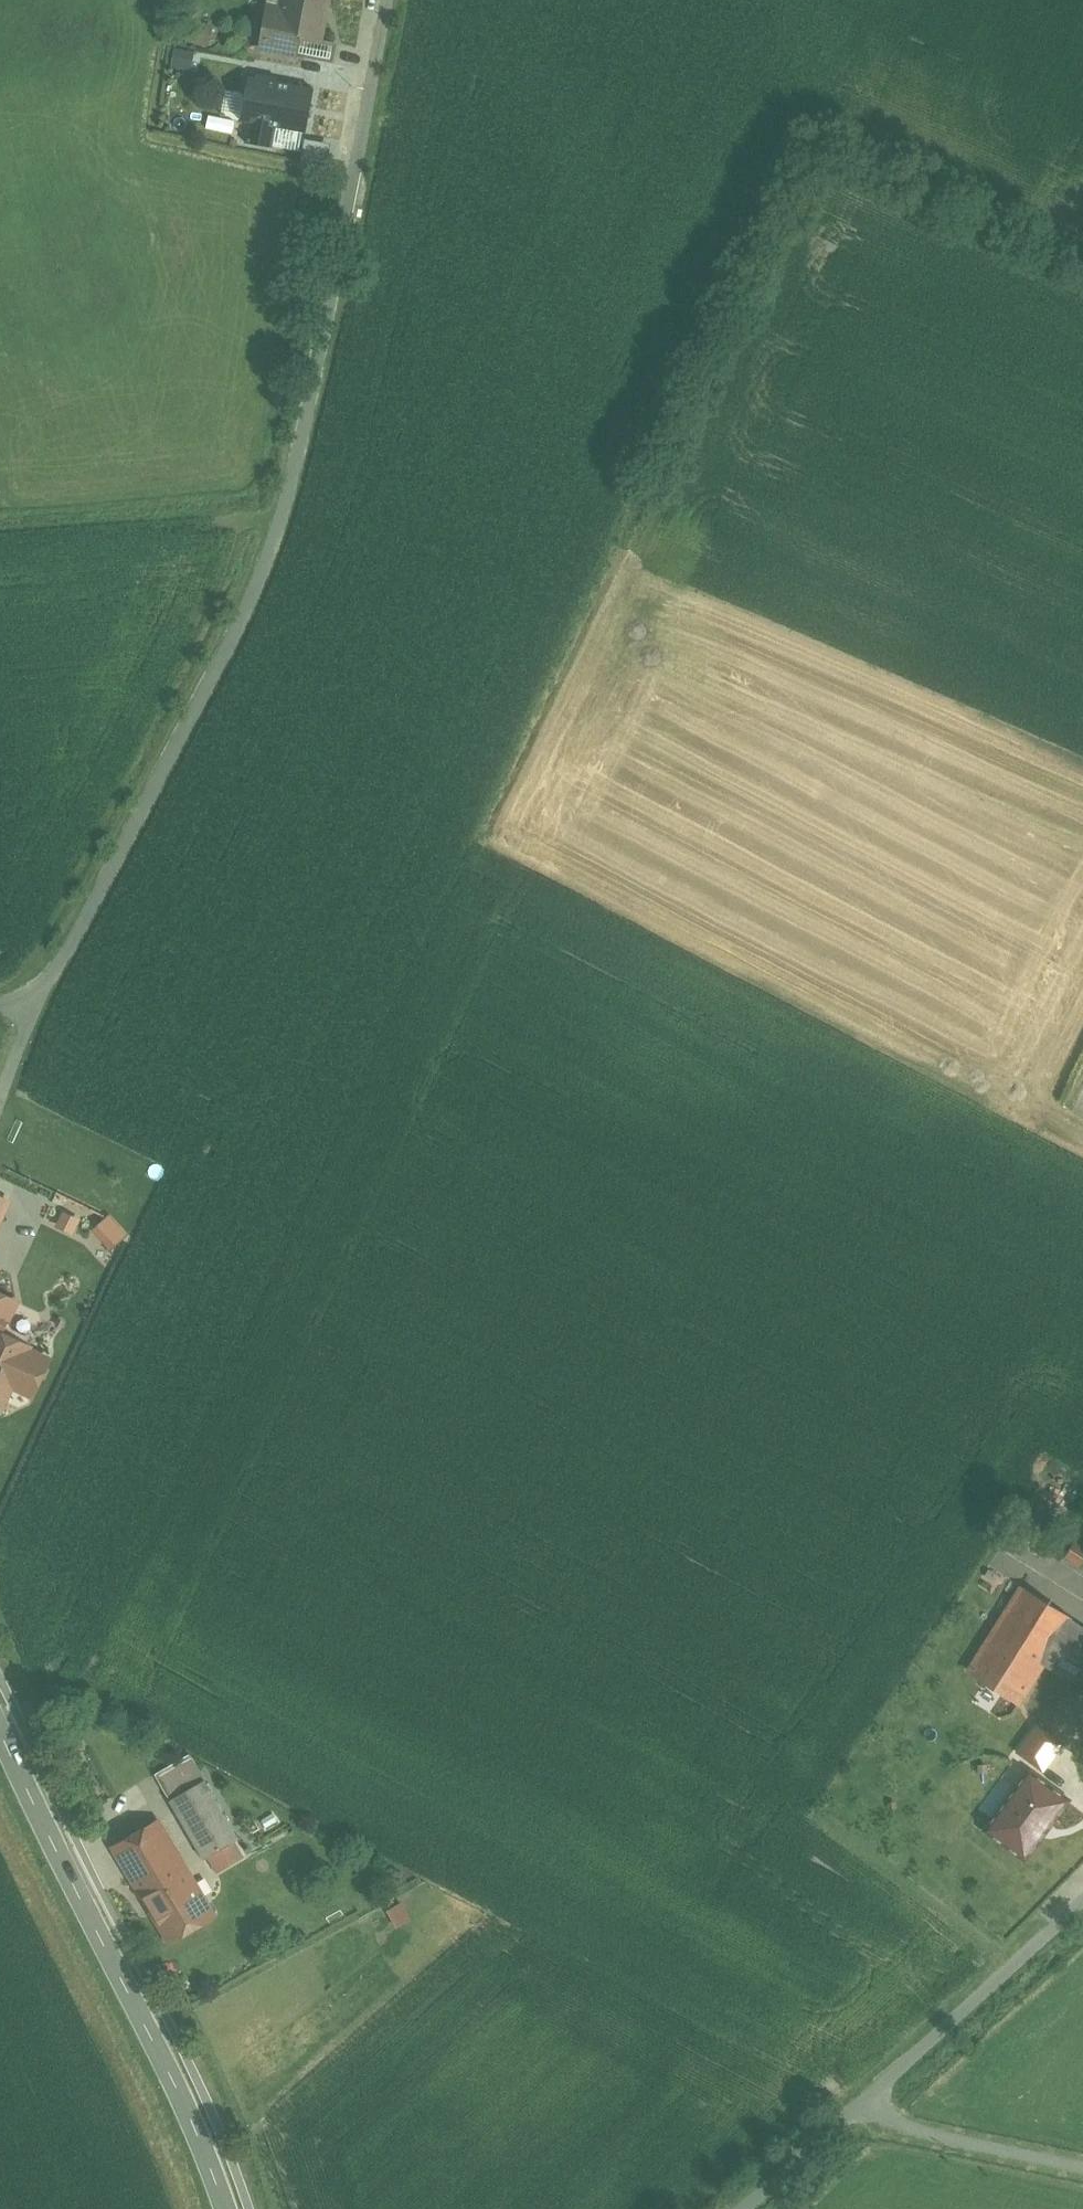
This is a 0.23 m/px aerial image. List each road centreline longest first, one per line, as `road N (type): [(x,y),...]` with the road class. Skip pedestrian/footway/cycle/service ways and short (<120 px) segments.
road 1 (unclassified): [(0,1008),(36,991),(71,943),(254,591),(302,432),(387,0)]
road 2 (secondary): [(226,2208),(142,2013),(0,1727)]
road 3 (unclassified): [(742,2208),(1082,1890)]

